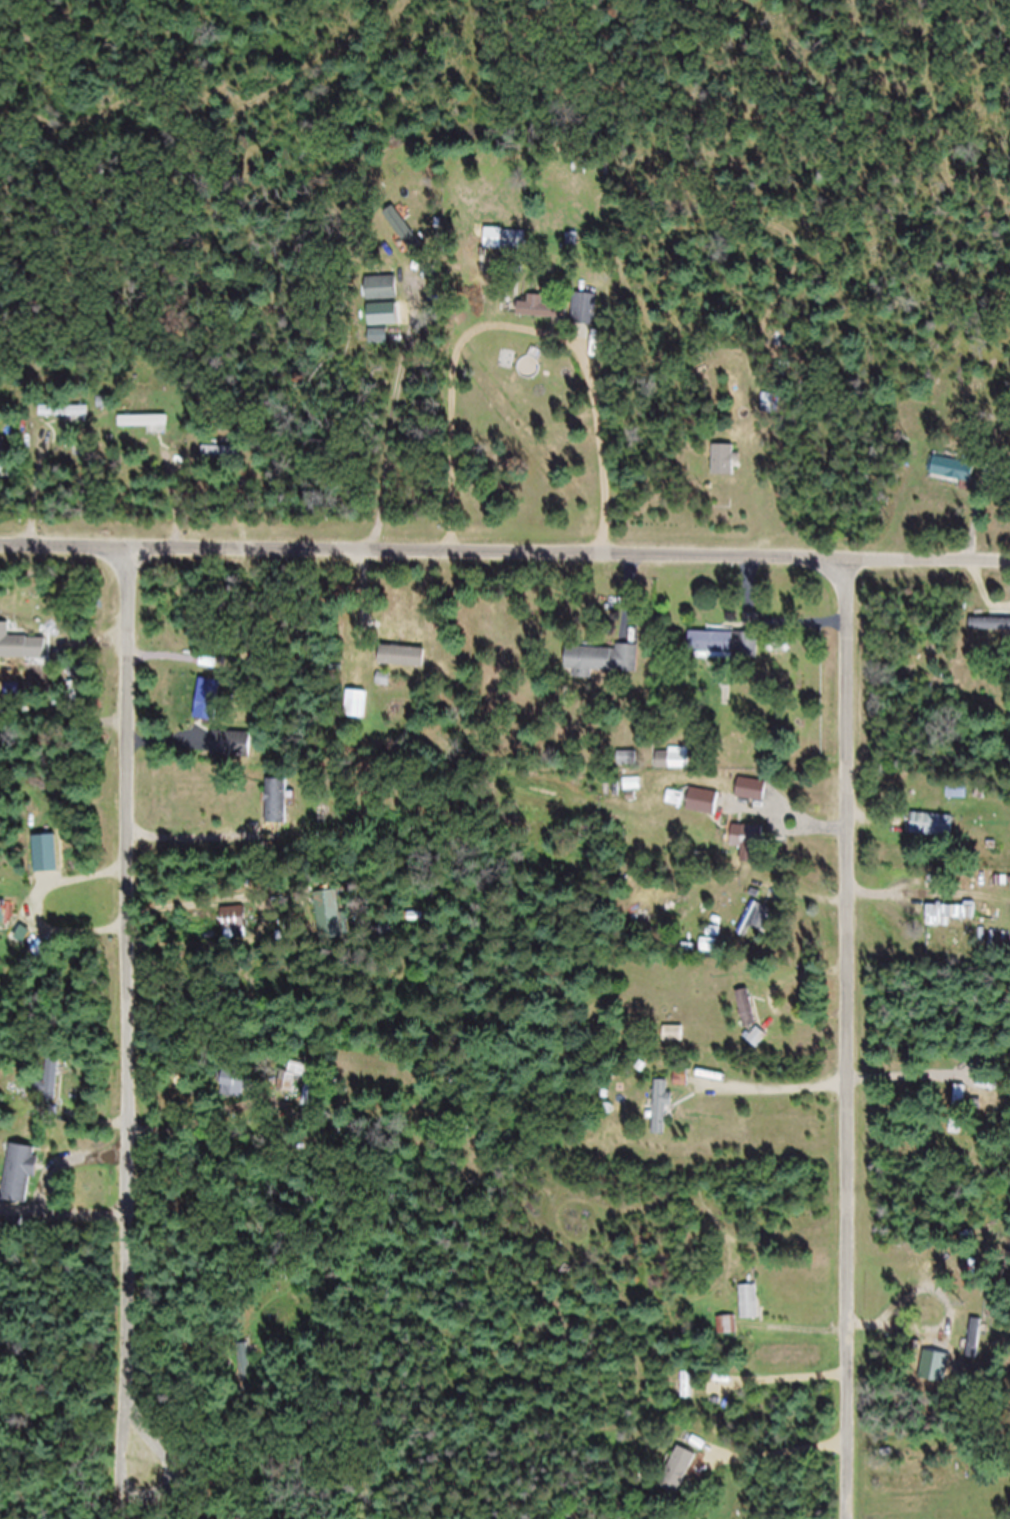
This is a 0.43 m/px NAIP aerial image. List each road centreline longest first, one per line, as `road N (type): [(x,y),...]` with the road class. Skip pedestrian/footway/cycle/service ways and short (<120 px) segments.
road 1 (residential): [(1009,571),(0,556)]
road 2 (residential): [(848,1518),(850,570)]
road 3 (residential): [(128,558),(122,833),(133,1478)]

